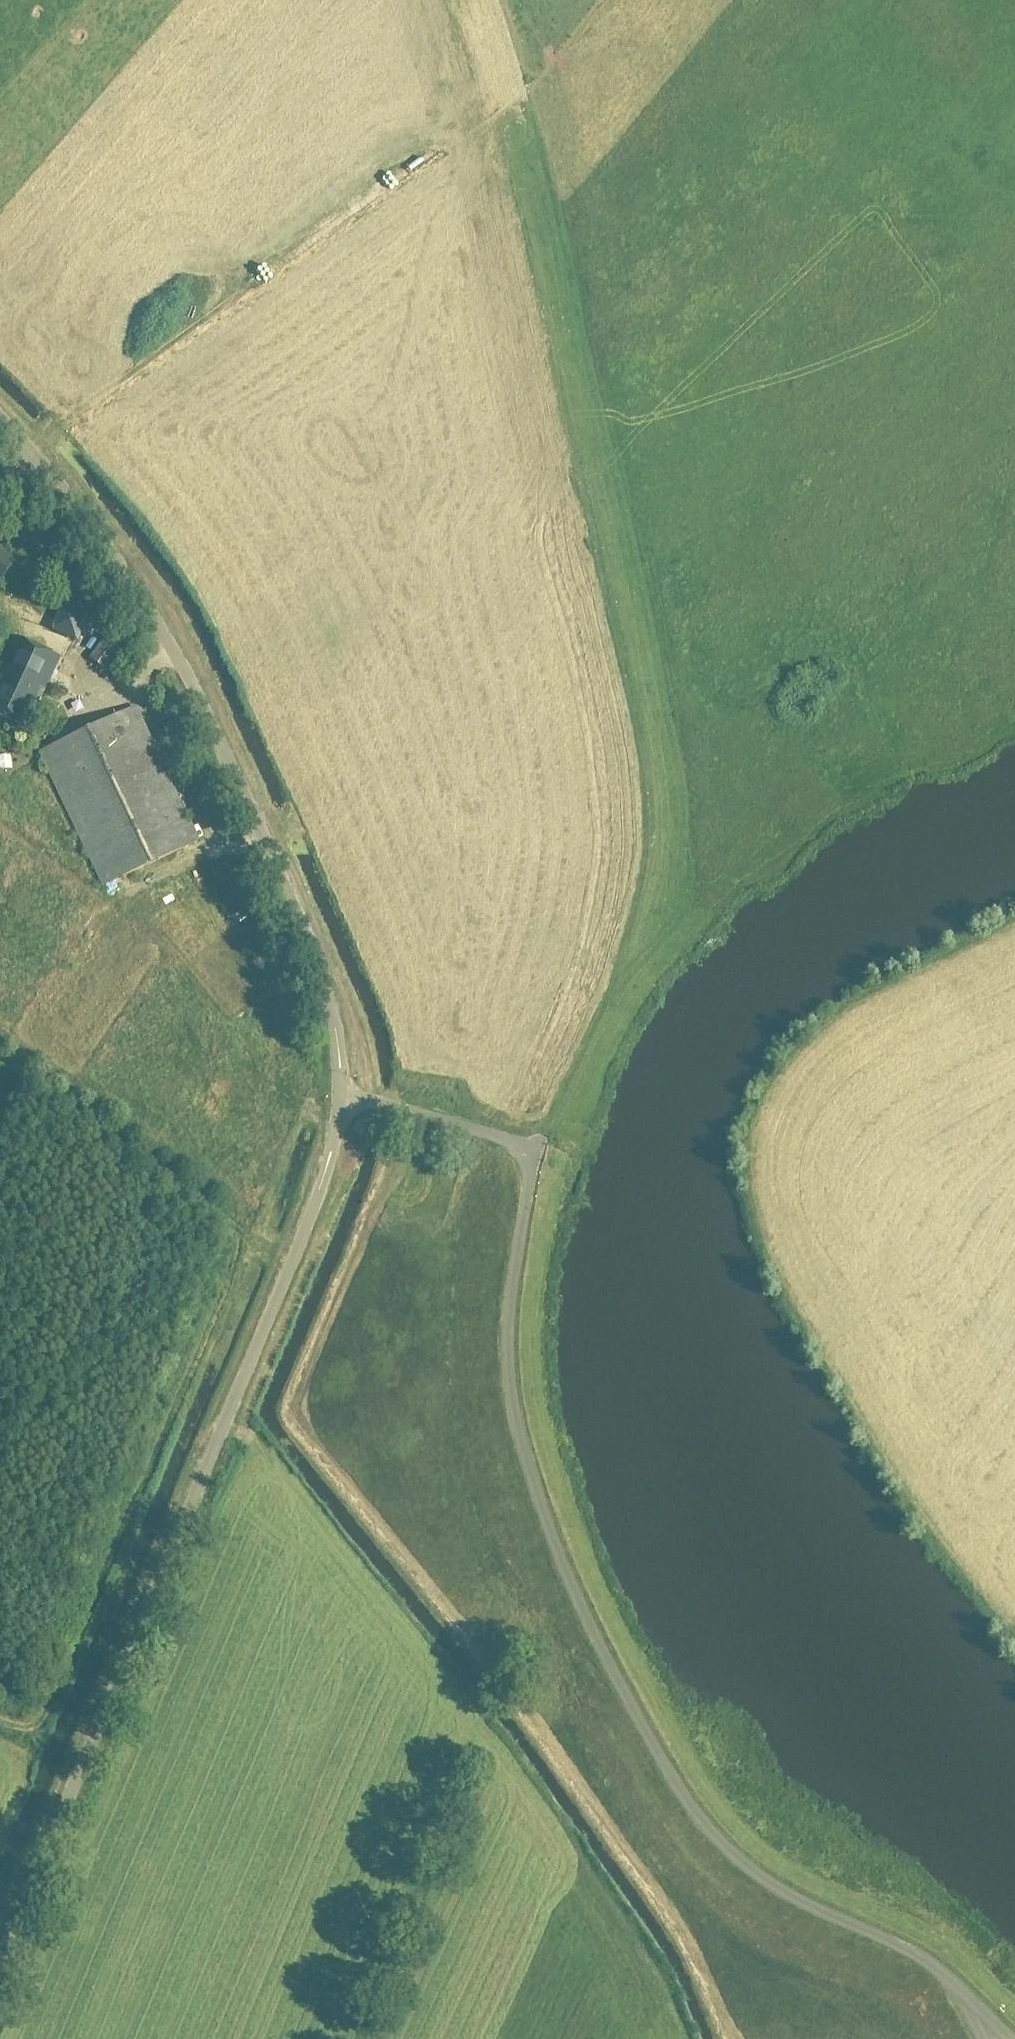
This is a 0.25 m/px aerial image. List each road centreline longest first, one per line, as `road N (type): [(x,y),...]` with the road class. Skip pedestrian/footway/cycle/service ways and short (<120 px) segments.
road 1 (unclassified): [(1013,2038),(919,1955),(785,1892),(696,1814),(577,1596),(516,1421),(509,1323),(531,1148),(402,1107),(341,1097)]
road 2 (unclassified): [(0,1959),(319,1194),(341,1097)]
road 3 (unclassified): [(341,1097),(327,989),(185,669),(101,538),(0,418)]
road 4 (track): [(30,451),(432,150)]

